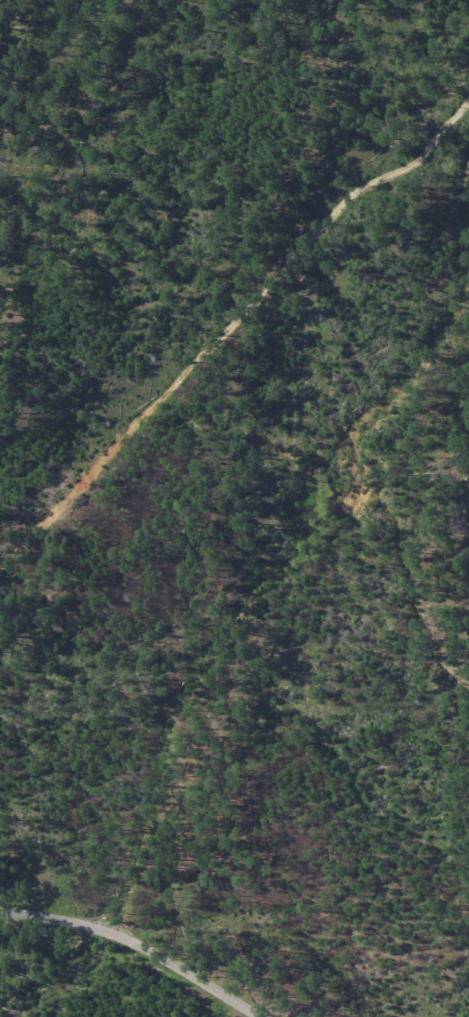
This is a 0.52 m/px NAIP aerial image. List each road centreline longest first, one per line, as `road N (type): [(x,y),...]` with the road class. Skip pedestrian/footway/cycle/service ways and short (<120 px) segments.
road 1 (tertiary): [(0,910),(123,939),(261,1016)]

